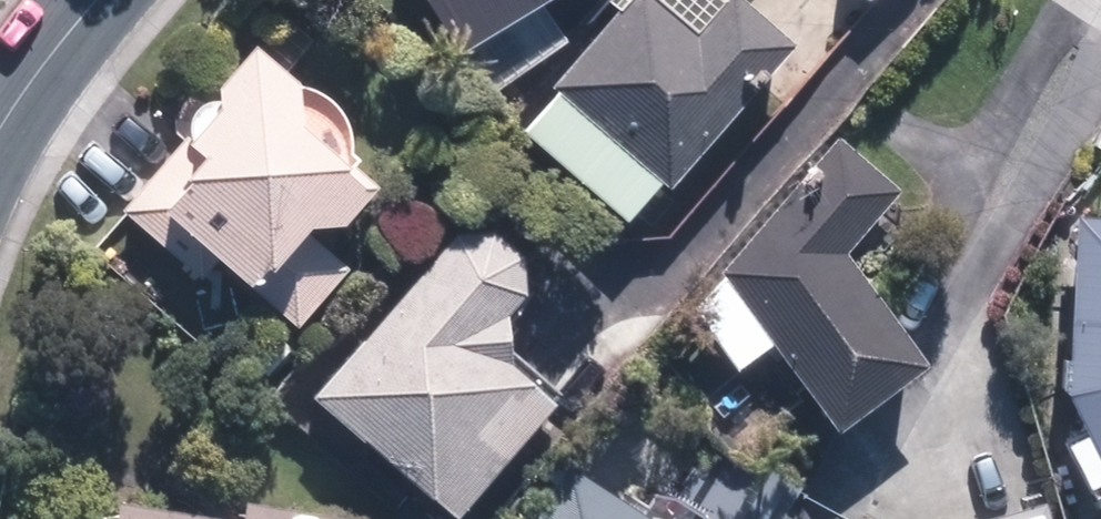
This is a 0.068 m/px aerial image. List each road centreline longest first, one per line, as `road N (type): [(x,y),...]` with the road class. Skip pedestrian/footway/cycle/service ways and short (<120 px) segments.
road 1 (residential): [(94,0),(0,129)]

